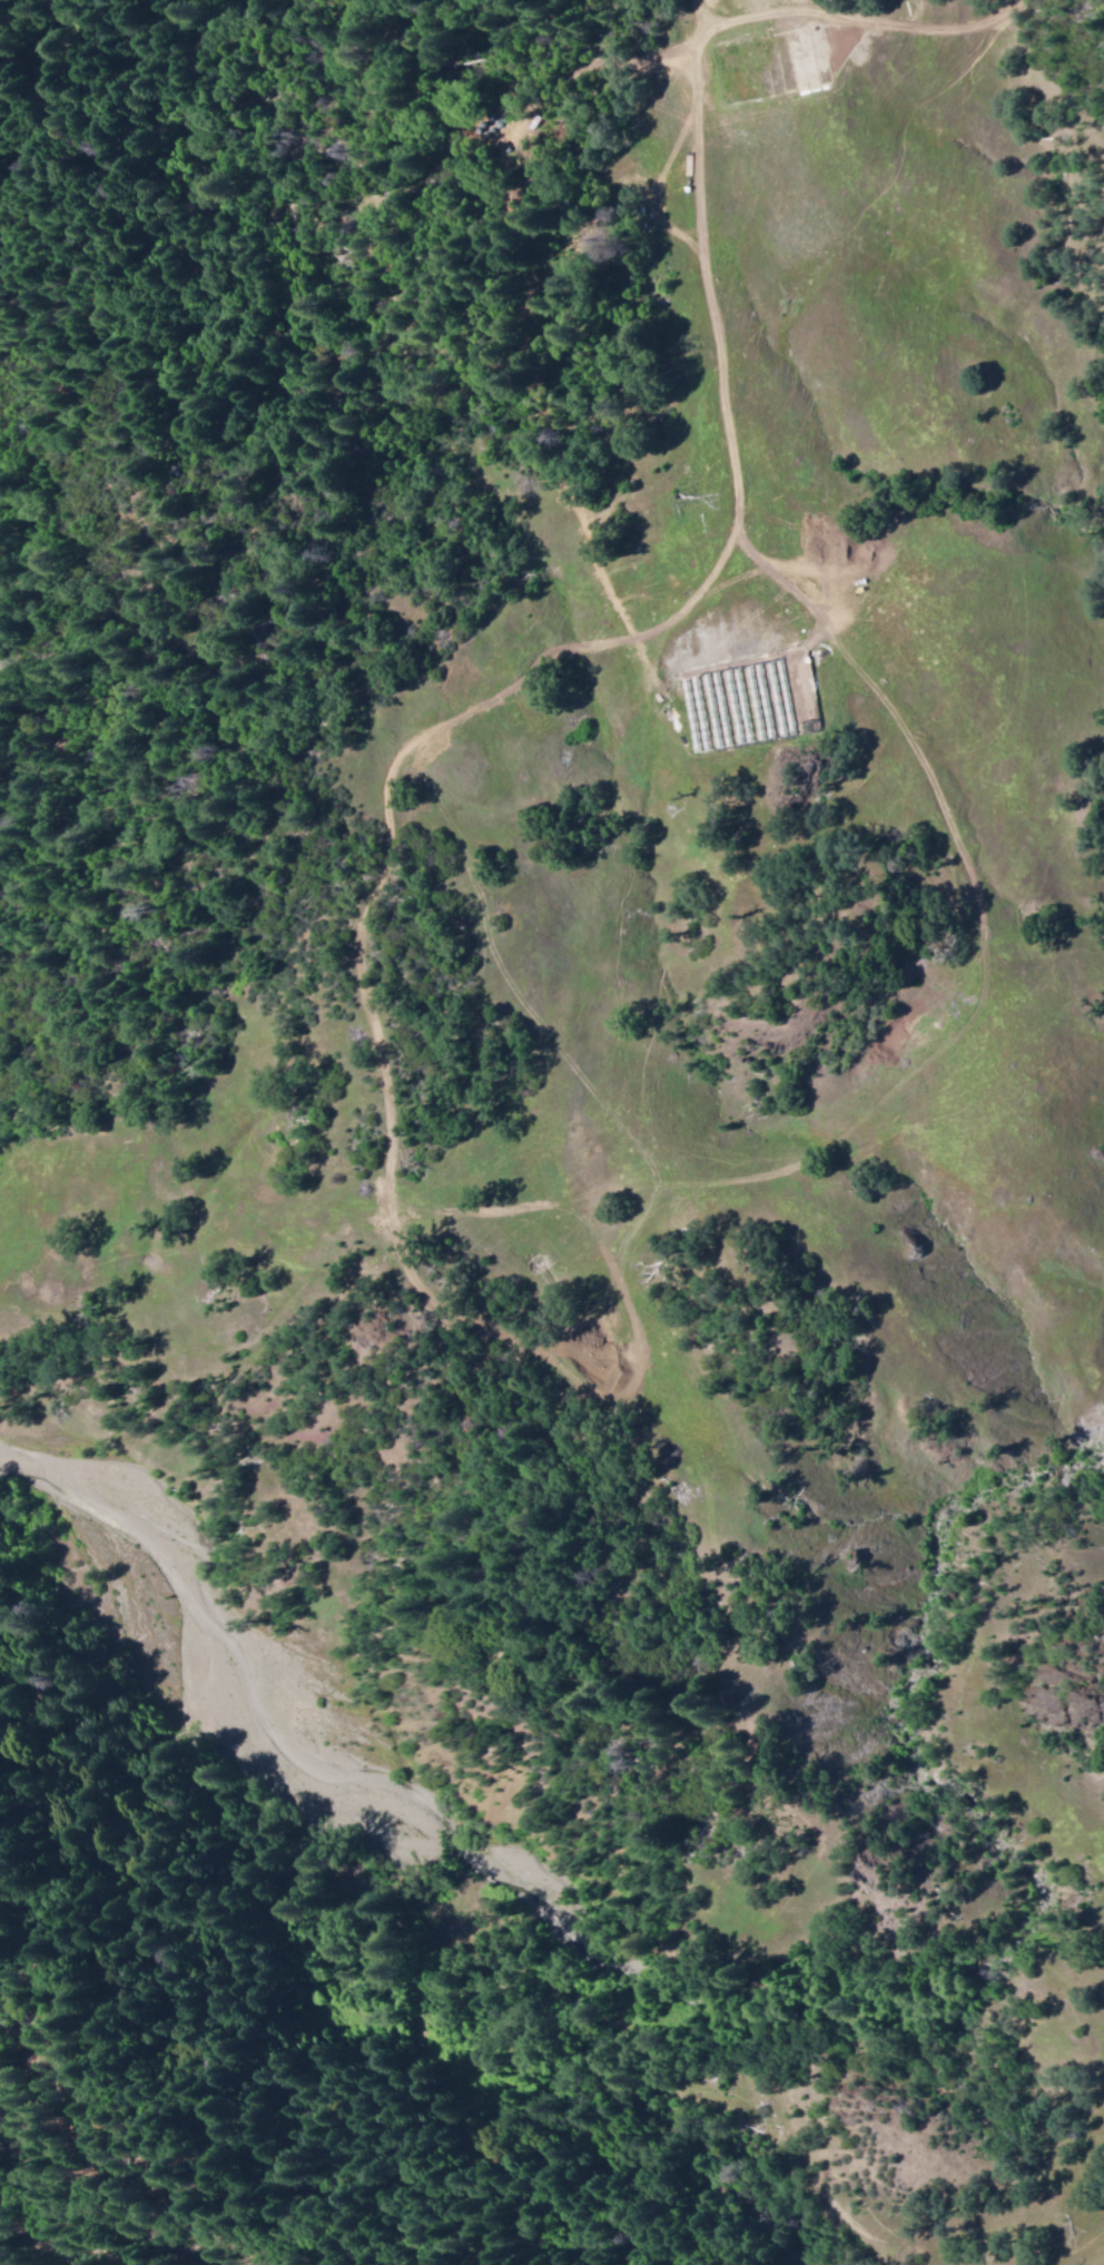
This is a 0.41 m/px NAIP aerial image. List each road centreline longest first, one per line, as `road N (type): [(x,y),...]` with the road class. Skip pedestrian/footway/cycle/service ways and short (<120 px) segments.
road 1 (residential): [(0,1301),(115,1355),(247,1347),(342,1239),(382,1223),(447,1225),(536,1279),(574,1264),(663,1191),(825,1160),(897,1091),(964,998),(985,947),(992,896),(979,860),(947,835),(913,823),(886,819),(788,836),(766,826),(751,678),(728,622),(692,594),(612,571),(599,554),(594,522),(612,485),(669,435),(687,394),(692,306),(655,144),(668,83),(697,29),(778,33),(886,16),(962,28),(1016,0)]
road 2 (residential): [(279,2264),(81,2134),(0,2003)]

